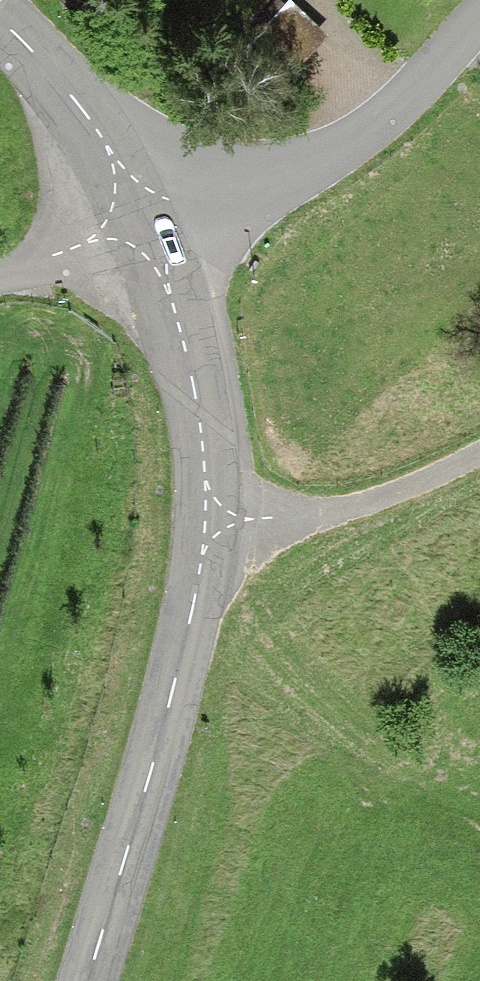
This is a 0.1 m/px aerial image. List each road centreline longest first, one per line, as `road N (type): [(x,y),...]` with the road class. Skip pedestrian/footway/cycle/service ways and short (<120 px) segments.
road 1 (tertiary): [(147,224),(194,373),(210,524),(188,636),(90,980)]
road 2 (unclassified): [(479,19),(365,137),(255,188),(147,224)]
road 3 (track): [(210,524),(325,514),(479,455)]
road 4 (tertiary): [(0,15),(69,93),(147,224)]
road 5 (residential): [(0,267),(147,224)]

